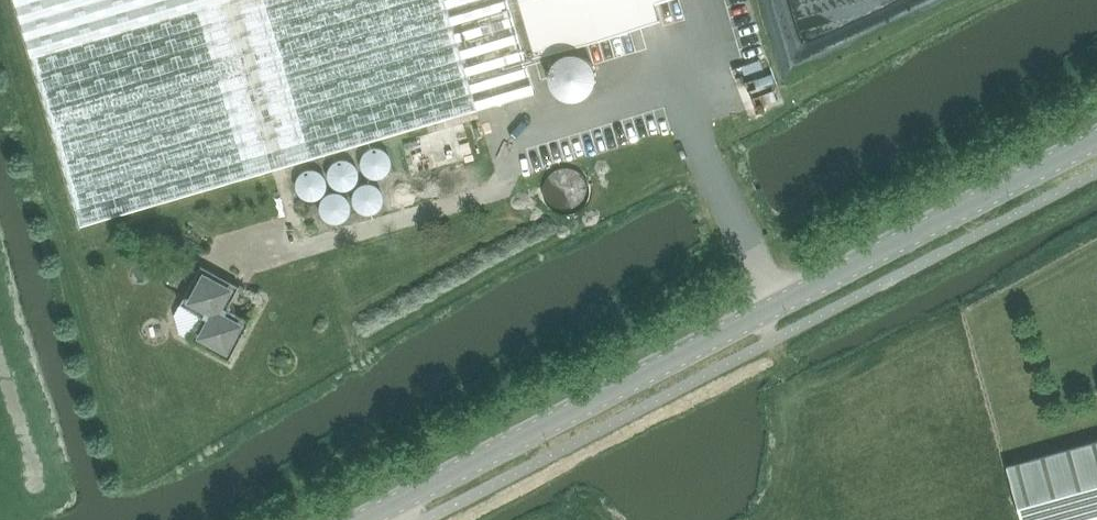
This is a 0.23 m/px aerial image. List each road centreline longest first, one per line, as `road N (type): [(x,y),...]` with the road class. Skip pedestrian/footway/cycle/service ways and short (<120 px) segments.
road 1 (tertiary): [(364,519),(1096,140)]

